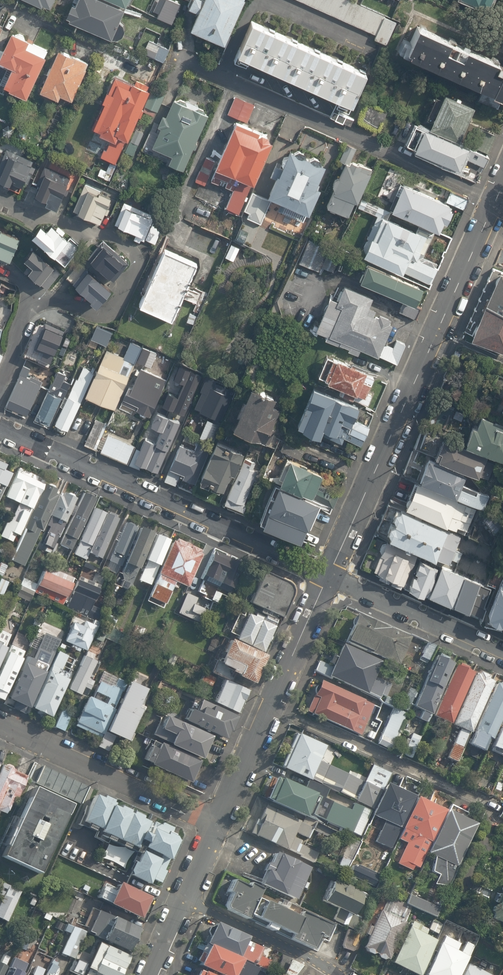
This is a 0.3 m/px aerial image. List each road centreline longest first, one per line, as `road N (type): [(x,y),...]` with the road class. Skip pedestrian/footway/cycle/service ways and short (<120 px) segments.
road 1 (residential): [(328,576),(500,196)]
road 2 (residential): [(0,391),(19,327),(36,304),(115,311),(137,265),(123,242),(0,197)]
road 3 (residential): [(328,576),(0,426)]
road 4 (residential): [(500,196),(177,57)]
road 5 (residential): [(221,825),(328,576)]
road 6 (residential): [(0,724),(221,825)]
road 7 (residential): [(328,576),(502,653)]
road 8 (residential): [(186,901),(339,974)]

